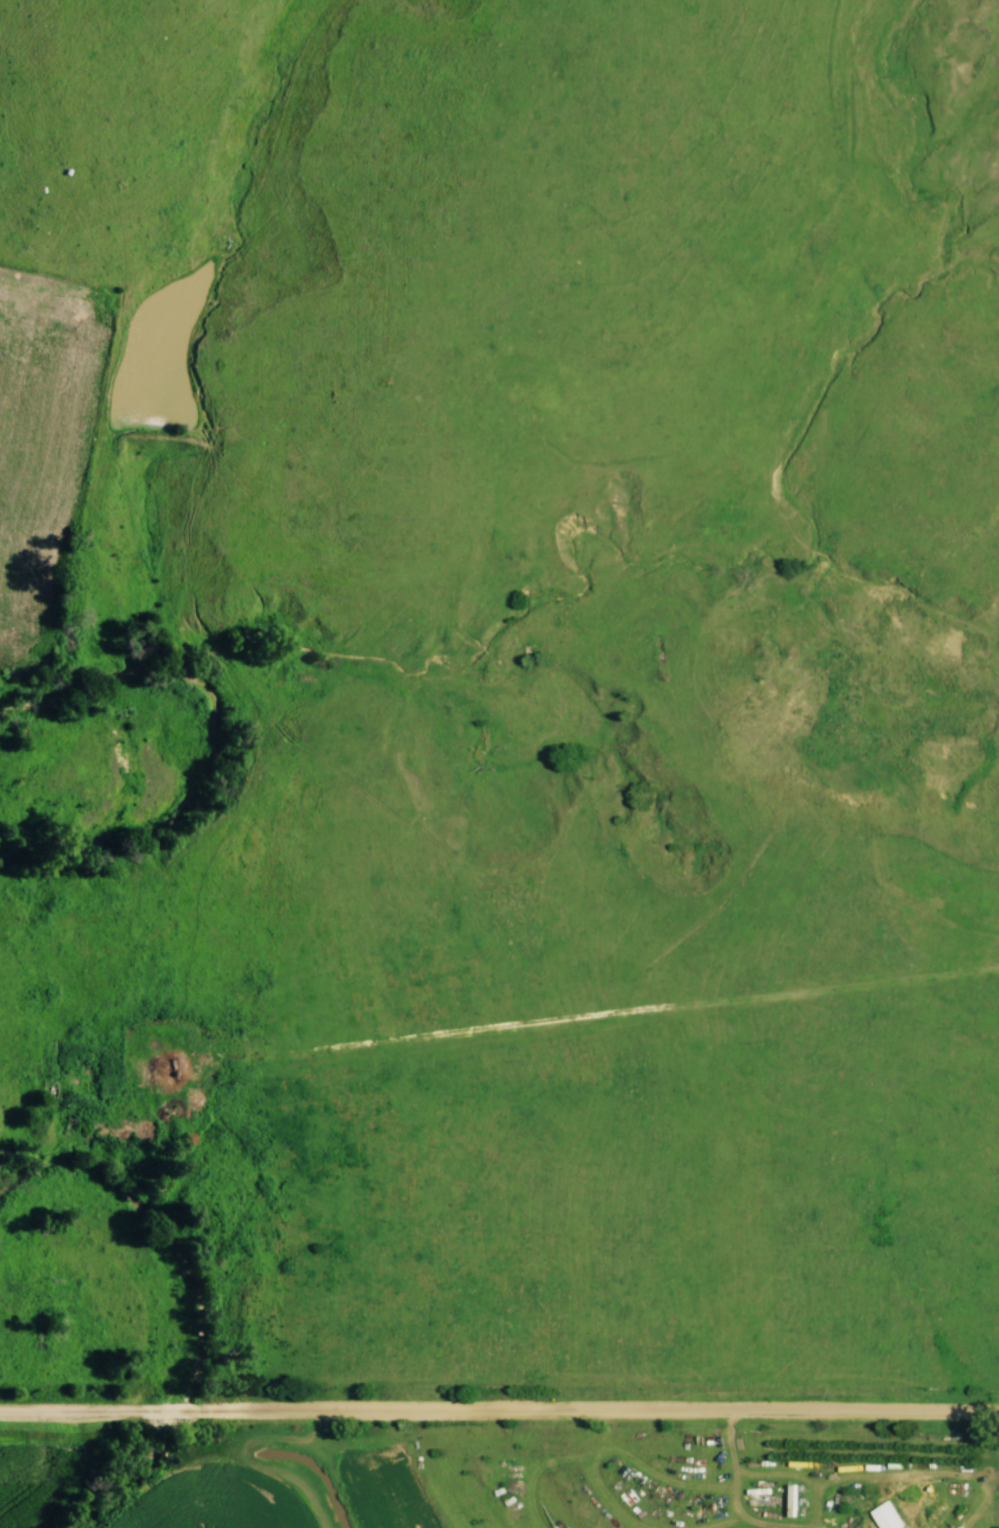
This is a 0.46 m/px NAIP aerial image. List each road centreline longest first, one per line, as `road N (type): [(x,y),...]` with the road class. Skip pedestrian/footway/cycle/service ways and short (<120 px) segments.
road 1 (residential): [(998,1409),(0,1411)]

